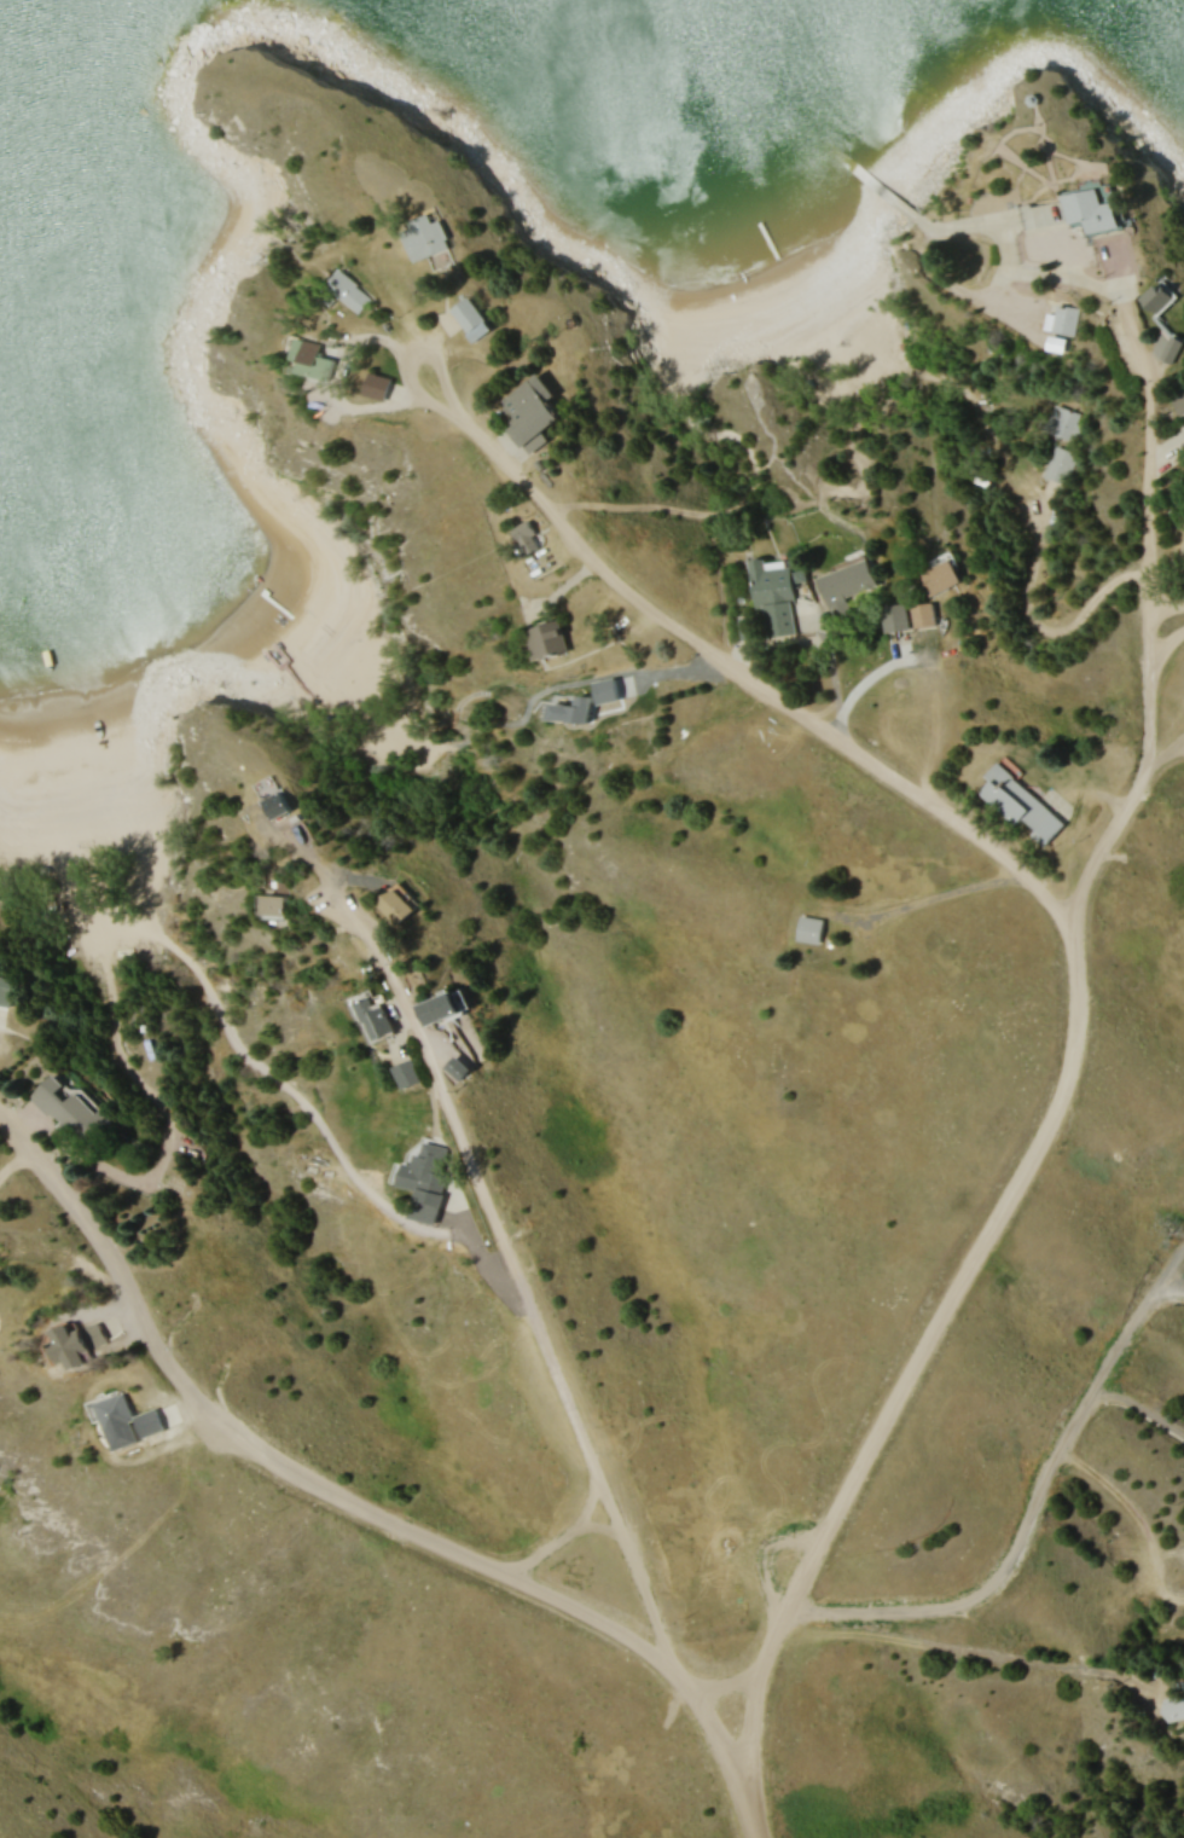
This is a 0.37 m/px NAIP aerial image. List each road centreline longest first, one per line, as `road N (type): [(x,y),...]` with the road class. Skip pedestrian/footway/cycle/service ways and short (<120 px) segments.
road 1 (residential): [(736,1759),(766,1658),(811,1562),(1064,1092),(1076,1030),(1073,935),(1049,898),(947,811),(606,572),(433,371)]
road 2 (residential): [(761,1837),(744,1772),(663,1653),(658,1623),(520,1283),(414,997),(368,918),(339,892)]
road 3 (residential): [(663,1653),(326,1490),(222,1421),(181,1379),(109,1250),(0,1115)]
road 4 (residential): [(1127,308),(1133,343),(1154,378),(1149,754),(1063,918)]
road 5 (residential): [(793,1604),(814,1611),(947,1604),(985,1588),(1011,1553),(1038,1483),(1108,1353),(1183,1244)]

